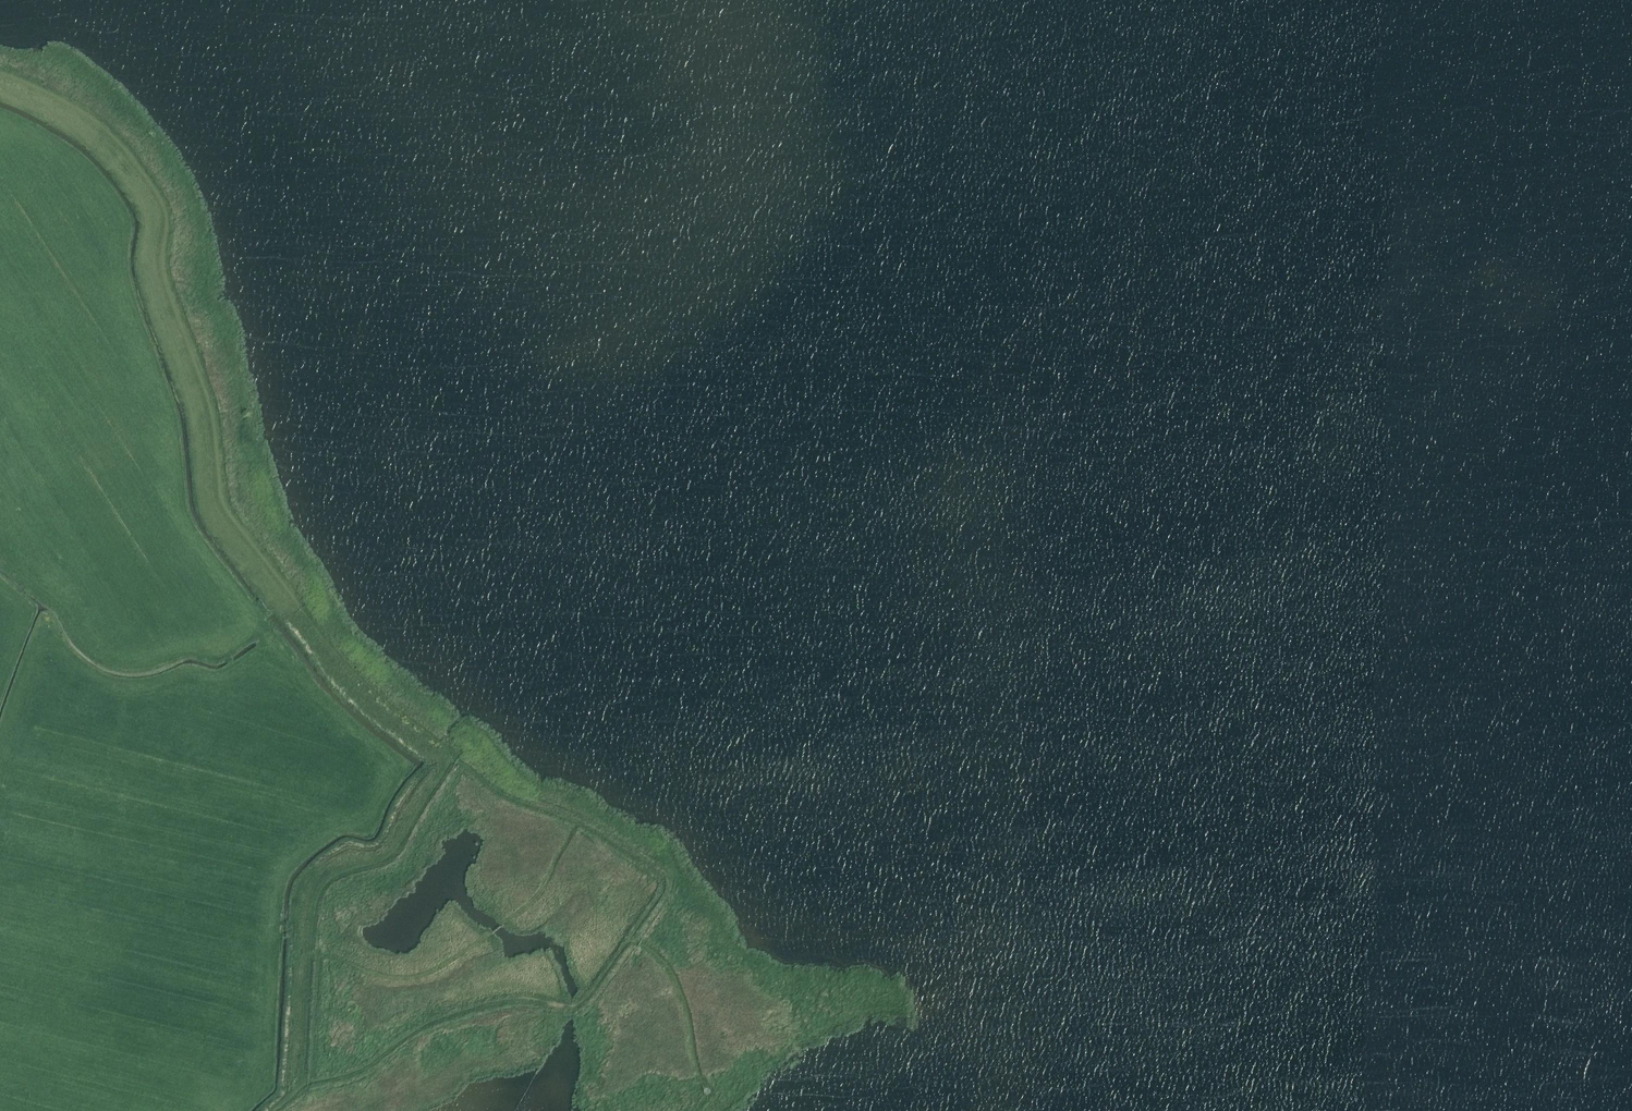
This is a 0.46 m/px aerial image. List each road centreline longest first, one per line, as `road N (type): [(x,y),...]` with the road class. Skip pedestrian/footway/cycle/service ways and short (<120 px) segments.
road 1 (track): [(294,676),(265,637),(239,630),(219,650),(181,651),(141,666),(105,658),(55,597),(11,562),(0,524)]

